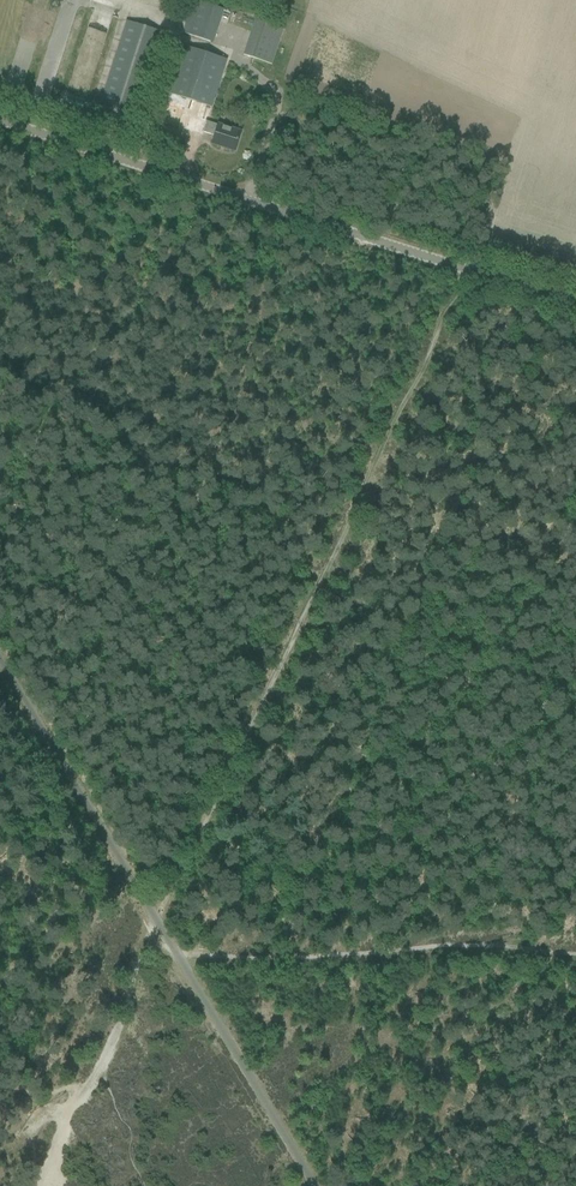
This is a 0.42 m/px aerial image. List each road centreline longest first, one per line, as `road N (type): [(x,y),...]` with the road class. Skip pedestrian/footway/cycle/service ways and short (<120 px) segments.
road 1 (unclassified): [(575,309),(0,123)]
road 2 (track): [(159,920),(0,655)]
road 3 (track): [(61,1185),(79,1116),(128,1038),(141,960),(159,920)]
road 4 (track): [(317,1185),(177,951)]

